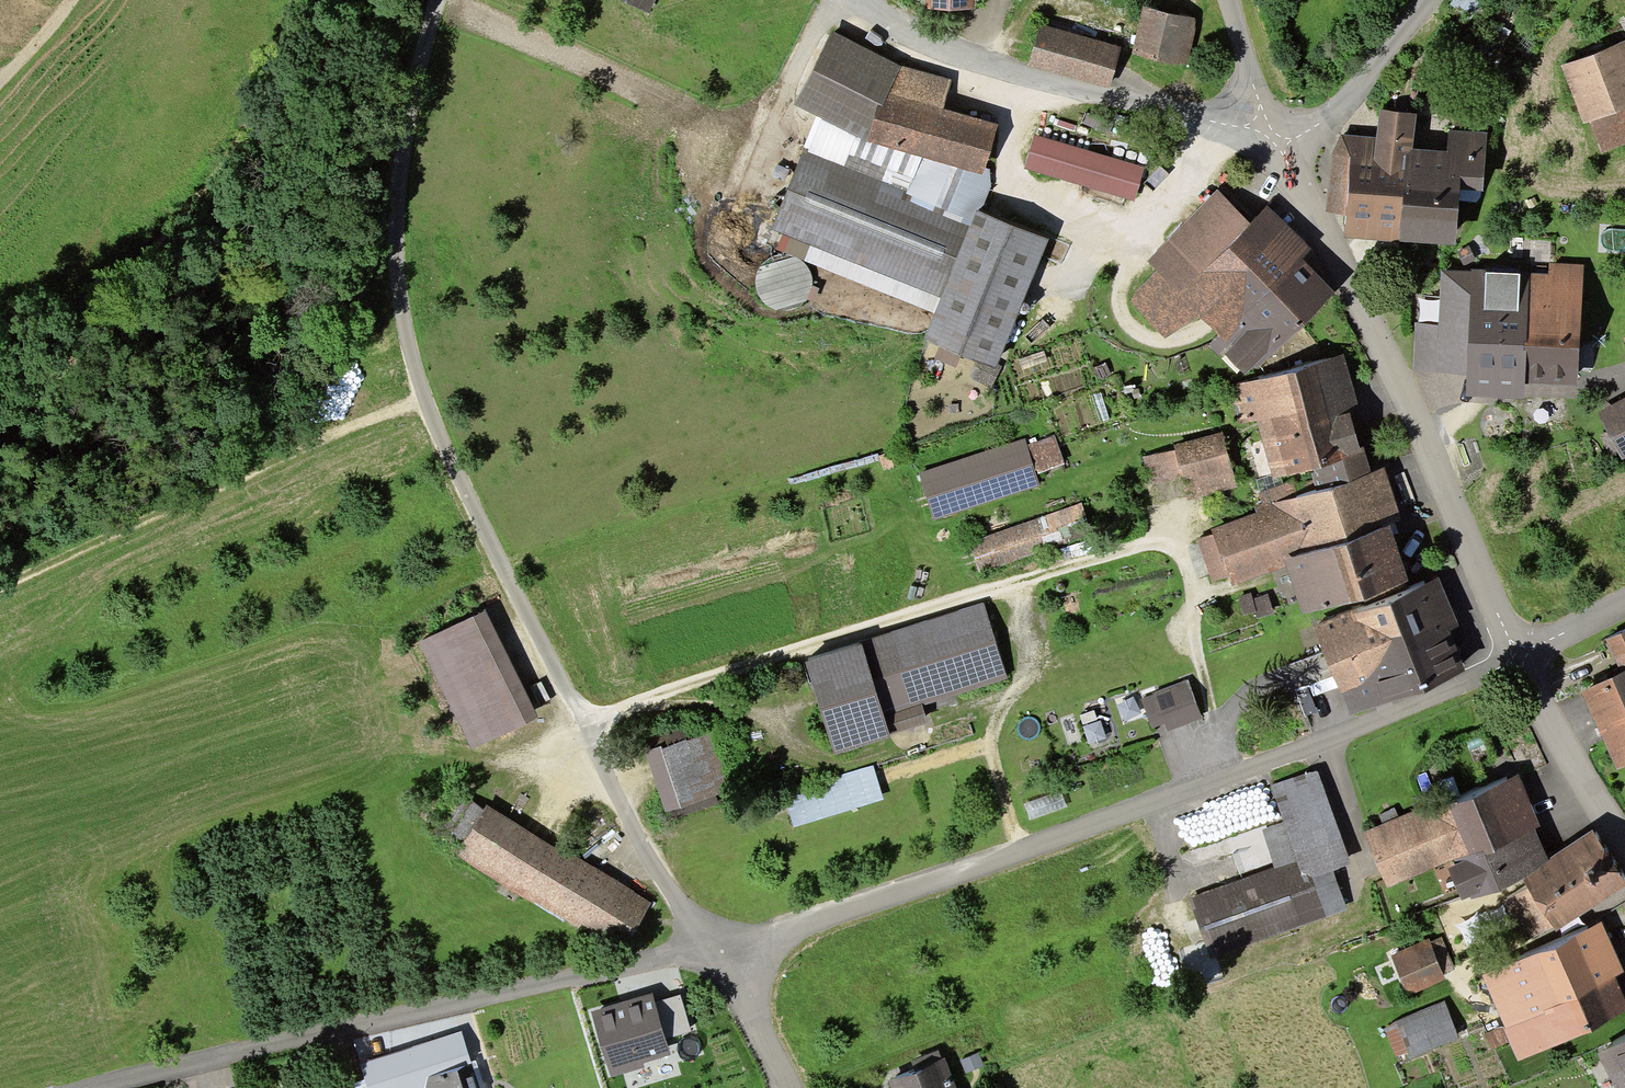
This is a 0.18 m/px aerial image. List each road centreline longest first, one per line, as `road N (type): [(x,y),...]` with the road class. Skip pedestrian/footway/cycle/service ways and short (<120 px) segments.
road 1 (track): [(716,949),(681,913),(535,638),(445,457),(405,331),(399,200),(410,98),(436,0)]
road 2 (residential): [(716,949),(1079,828),(1513,662)]
road 3 (track): [(1017,849),(989,758),(1026,658),(1018,583),(1128,544),(1163,550),(1178,564),(1223,775)]
road 4 (residential): [(77,1087),(285,1036),(716,949)]
road 5 (unclassified): [(1513,662),(1275,151)]
road 6 (track): [(0,414),(42,394),(219,176),(320,0)]
road 7 (track): [(424,393),(0,580)]
road 8 (track): [(1018,583),(576,719)]
road 9 (residential): [(1261,126),(977,66),(861,0)]
road 10 (unclassified): [(1624,853),(1513,662)]
road 11 (residential): [(1426,0),(1327,116),(1275,151)]
road 12 (residential): [(716,949),(787,1087)]
road 13 (unclassified): [(1261,126),(1223,0)]
road 14 (residential): [(1513,662),(1624,600)]
road 15 (track): [(81,0),(0,90)]

